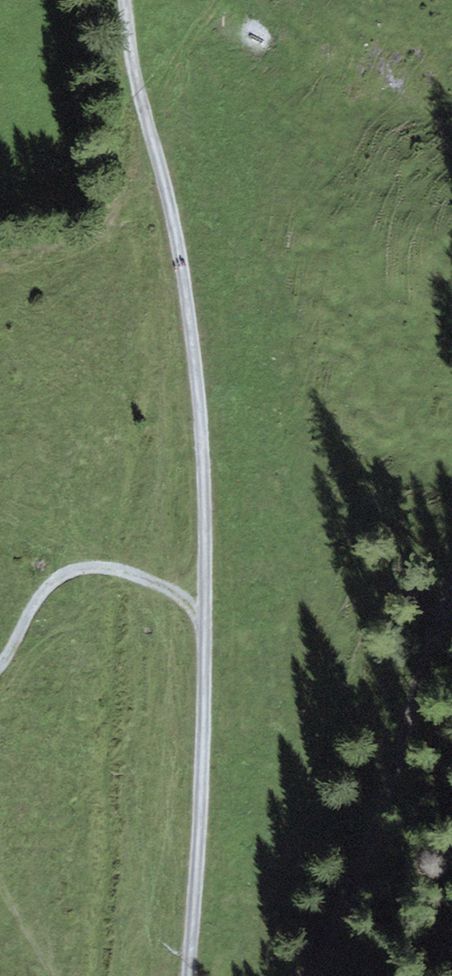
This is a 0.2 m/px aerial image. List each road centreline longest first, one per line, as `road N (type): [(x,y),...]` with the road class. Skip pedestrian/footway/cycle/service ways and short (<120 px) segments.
road 1 (unclassified): [(127,0),(182,242),(204,407),(209,678),(191,975)]
road 2 (track): [(301,975),(354,888),(451,589)]
road 3 (track): [(207,607),(99,566),(59,578),(0,672)]
road 4 (track): [(226,0),(143,97)]
road 5 (track): [(0,867),(52,975)]

